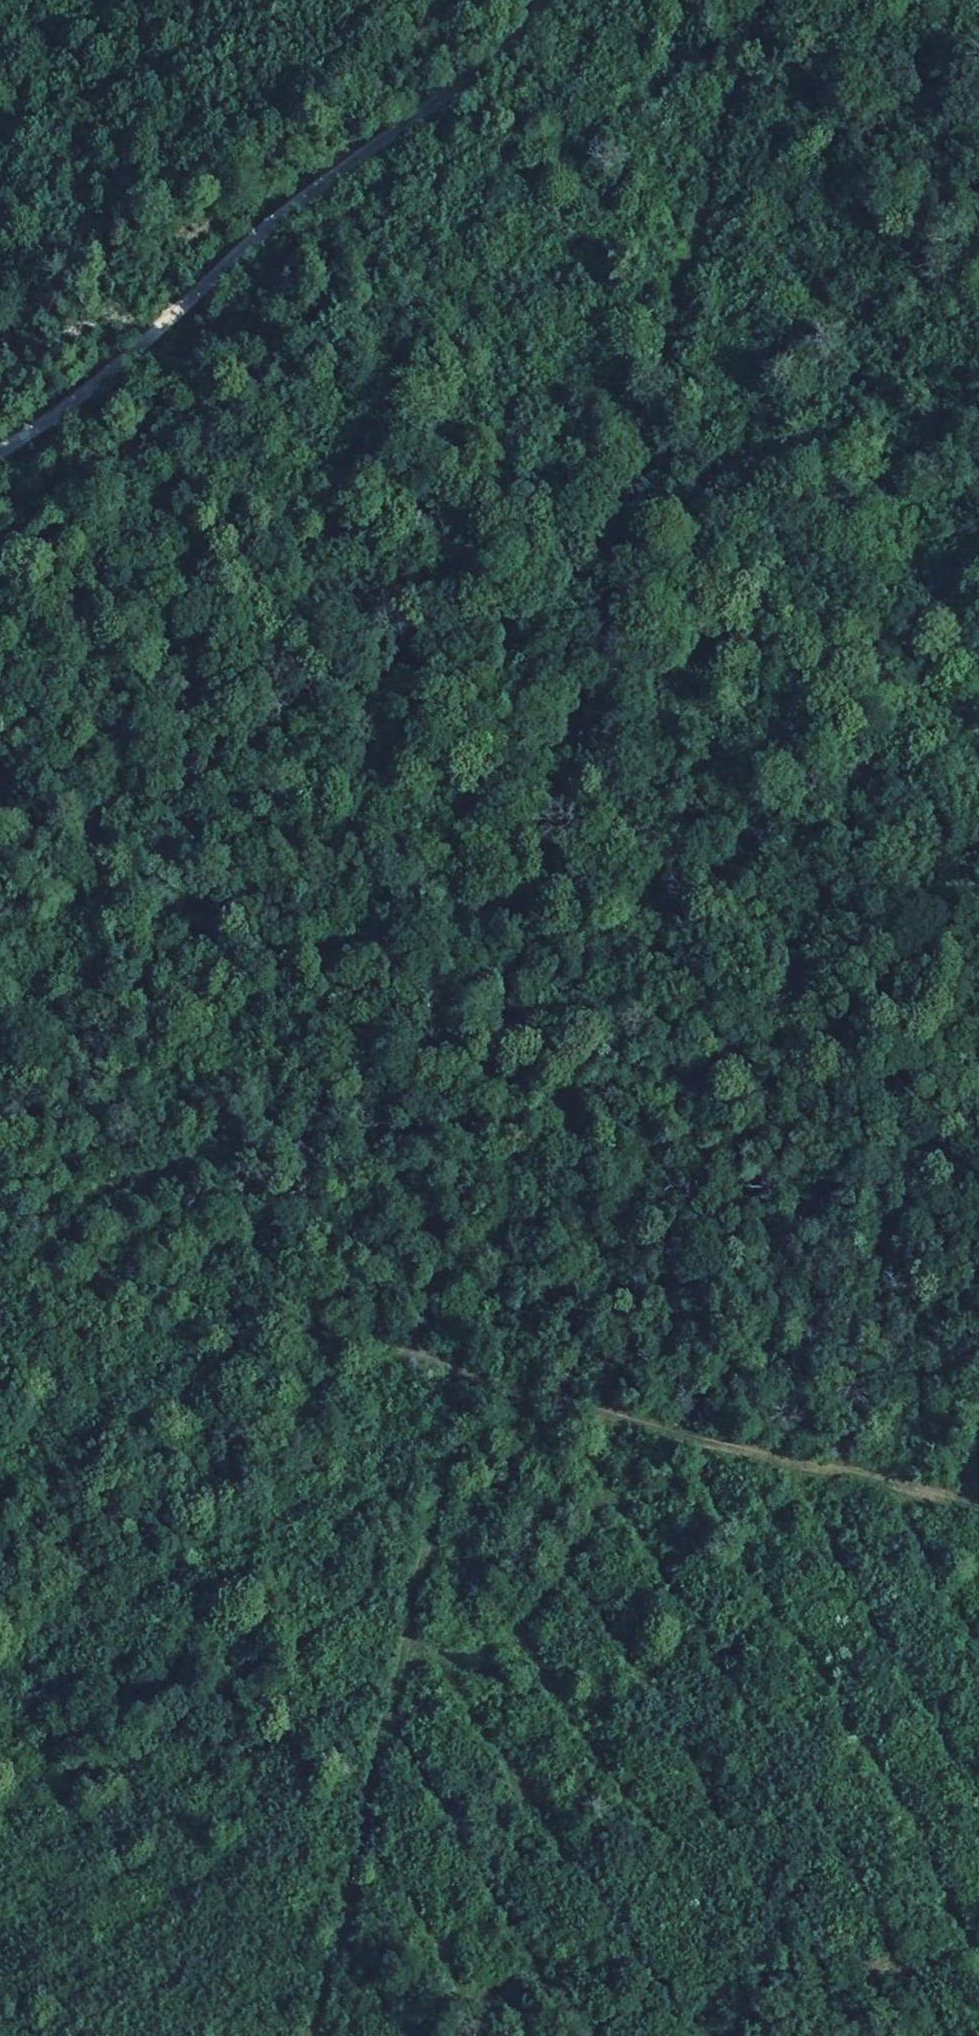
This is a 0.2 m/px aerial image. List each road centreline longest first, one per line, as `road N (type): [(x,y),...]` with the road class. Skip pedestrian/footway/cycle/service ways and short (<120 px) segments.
road 1 (track): [(544,0),(510,42),(333,174),(89,382),(0,447)]

